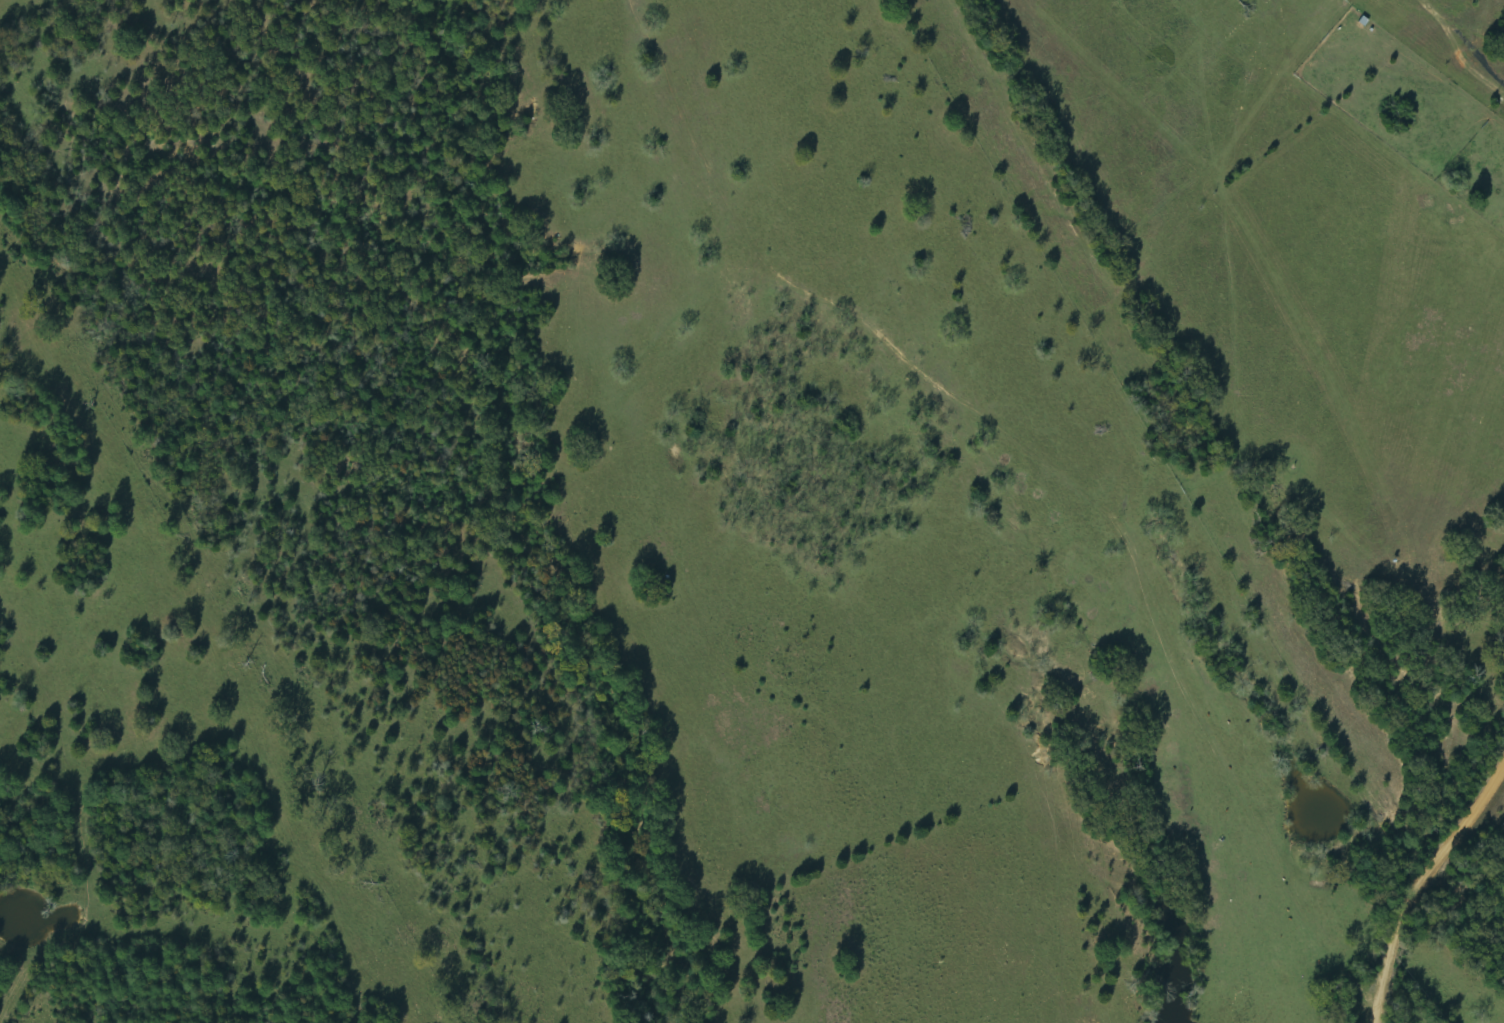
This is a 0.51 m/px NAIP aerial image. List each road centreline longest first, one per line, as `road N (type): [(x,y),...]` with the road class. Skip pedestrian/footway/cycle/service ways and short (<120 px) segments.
road 1 (residential): [(1363,1022),(1399,910),(1503,772)]

